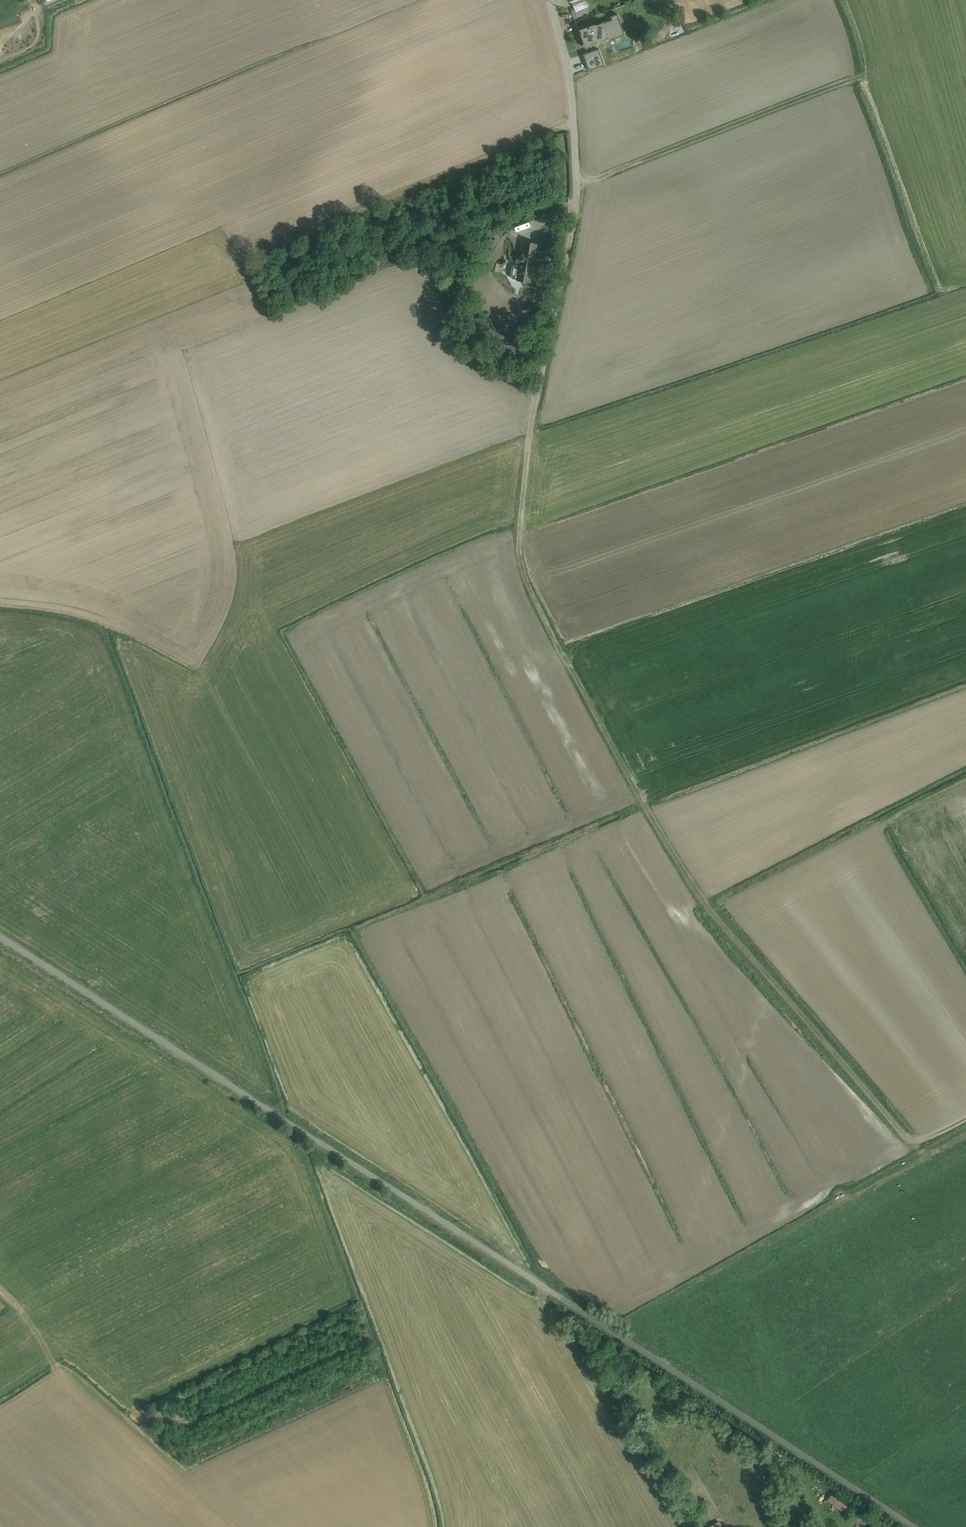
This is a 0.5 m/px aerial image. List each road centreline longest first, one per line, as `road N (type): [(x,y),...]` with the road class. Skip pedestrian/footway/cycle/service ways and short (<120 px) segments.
road 1 (track): [(558,648),(518,549),(531,424),(577,197)]
road 2 (residential): [(550,0),(570,79),(577,197)]

